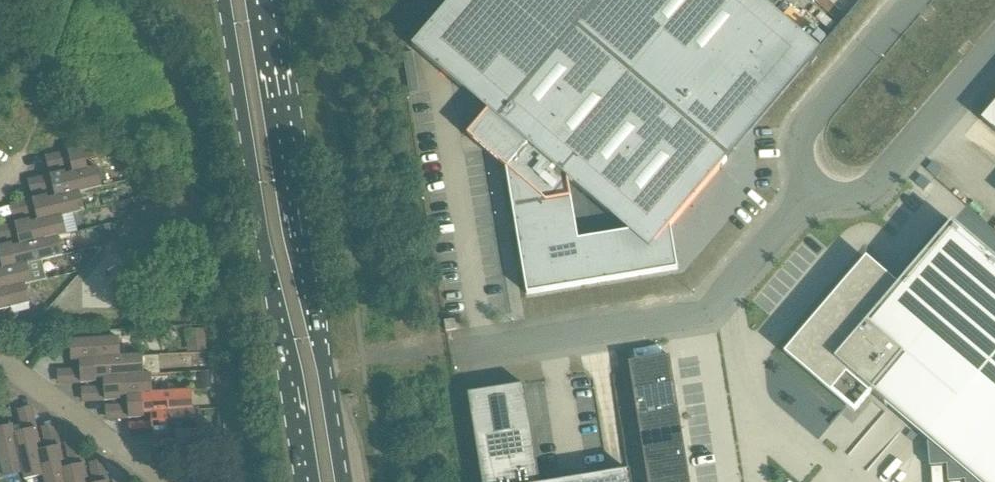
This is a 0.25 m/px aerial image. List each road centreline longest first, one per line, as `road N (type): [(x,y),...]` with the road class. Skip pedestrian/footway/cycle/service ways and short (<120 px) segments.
road 1 (secondary): [(342,481),(265,0)]
road 2 (secondary): [(225,0),(301,481)]
road 3 (unclassified): [(484,341),(700,319),(813,195)]
road 4 (unclassified): [(813,195),(865,193),(994,41)]
road 5 (unclassified): [(916,0),(804,135),(813,195)]
road 6 (unclassified): [(484,341),(449,115)]
road 7 (residential): [(166,481),(0,360)]

